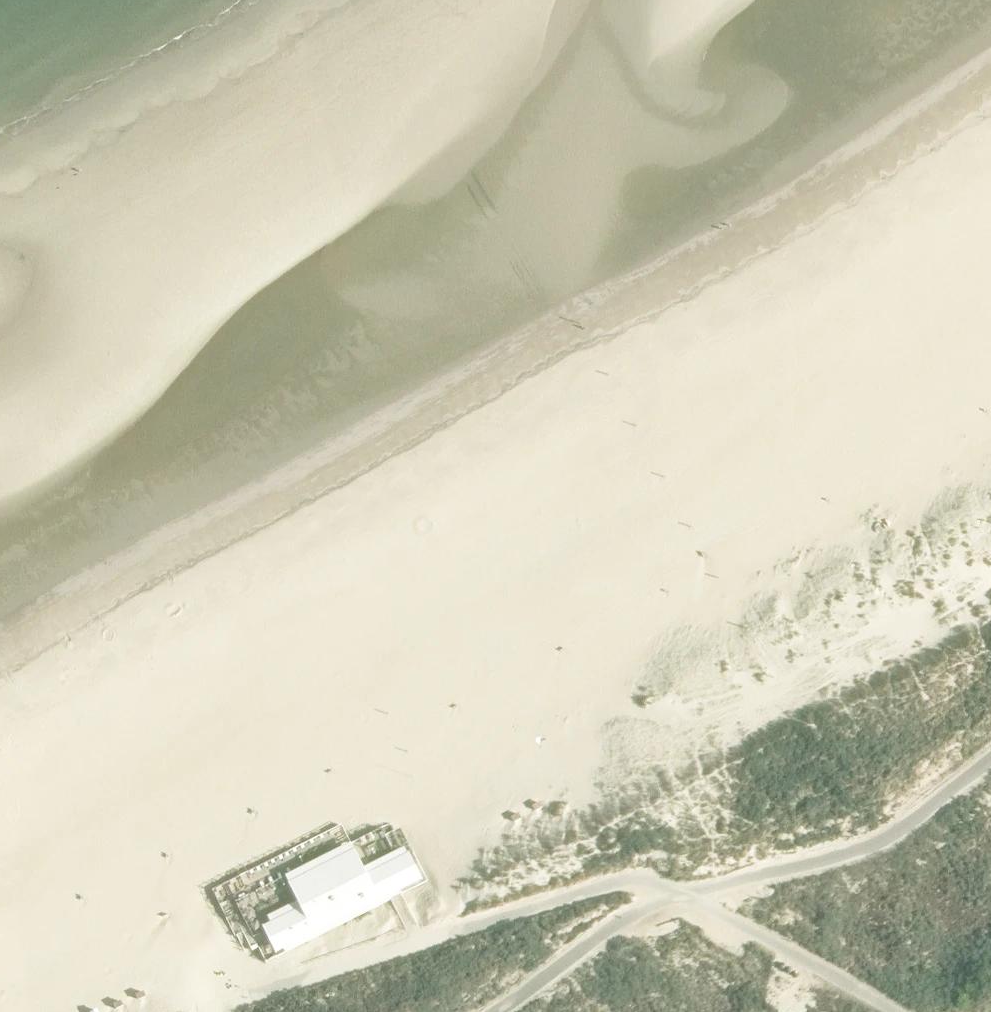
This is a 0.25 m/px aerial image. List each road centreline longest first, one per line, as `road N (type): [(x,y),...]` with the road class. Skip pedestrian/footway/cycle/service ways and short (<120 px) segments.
road 1 (track): [(226,996),(246,1001),(278,992),(416,939),(617,887),(642,884),(686,898)]
road 2 (track): [(893,1011),(686,898)]

